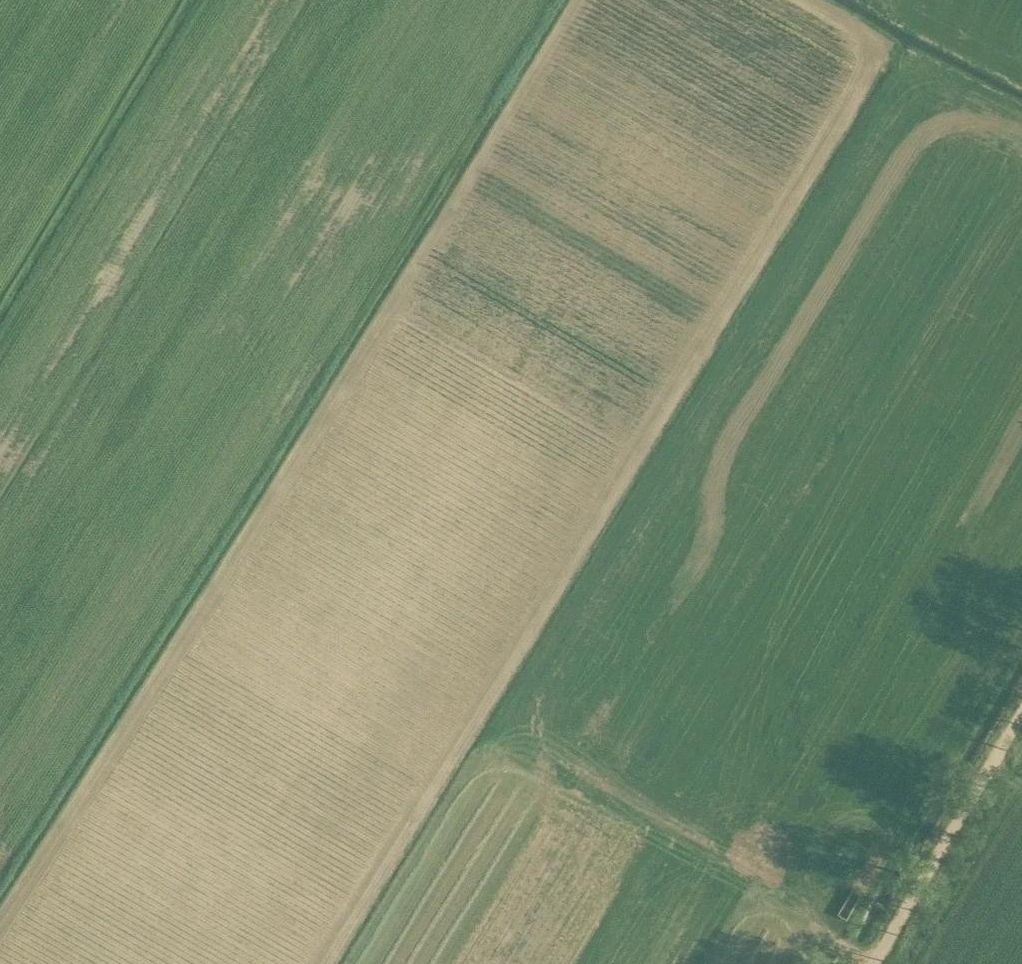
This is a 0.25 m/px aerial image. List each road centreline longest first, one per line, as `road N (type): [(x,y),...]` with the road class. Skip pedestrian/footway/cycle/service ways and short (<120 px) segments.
road 1 (unclassified): [(856,963),(1021,683)]

